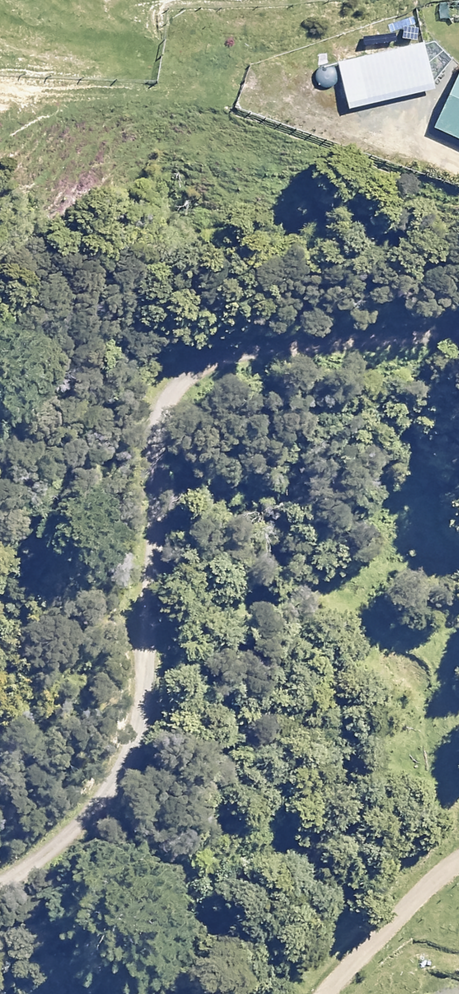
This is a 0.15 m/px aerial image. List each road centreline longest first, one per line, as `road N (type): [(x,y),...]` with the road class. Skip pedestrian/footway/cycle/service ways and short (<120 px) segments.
road 1 (track): [(458,331),(222,348),(170,370),(148,403),(157,526),(134,620),(139,697),(131,748),(82,808),(0,871)]
road 2 (track): [(0,34),(247,95),(458,170)]
road 3 (track): [(310,993),(458,859)]

